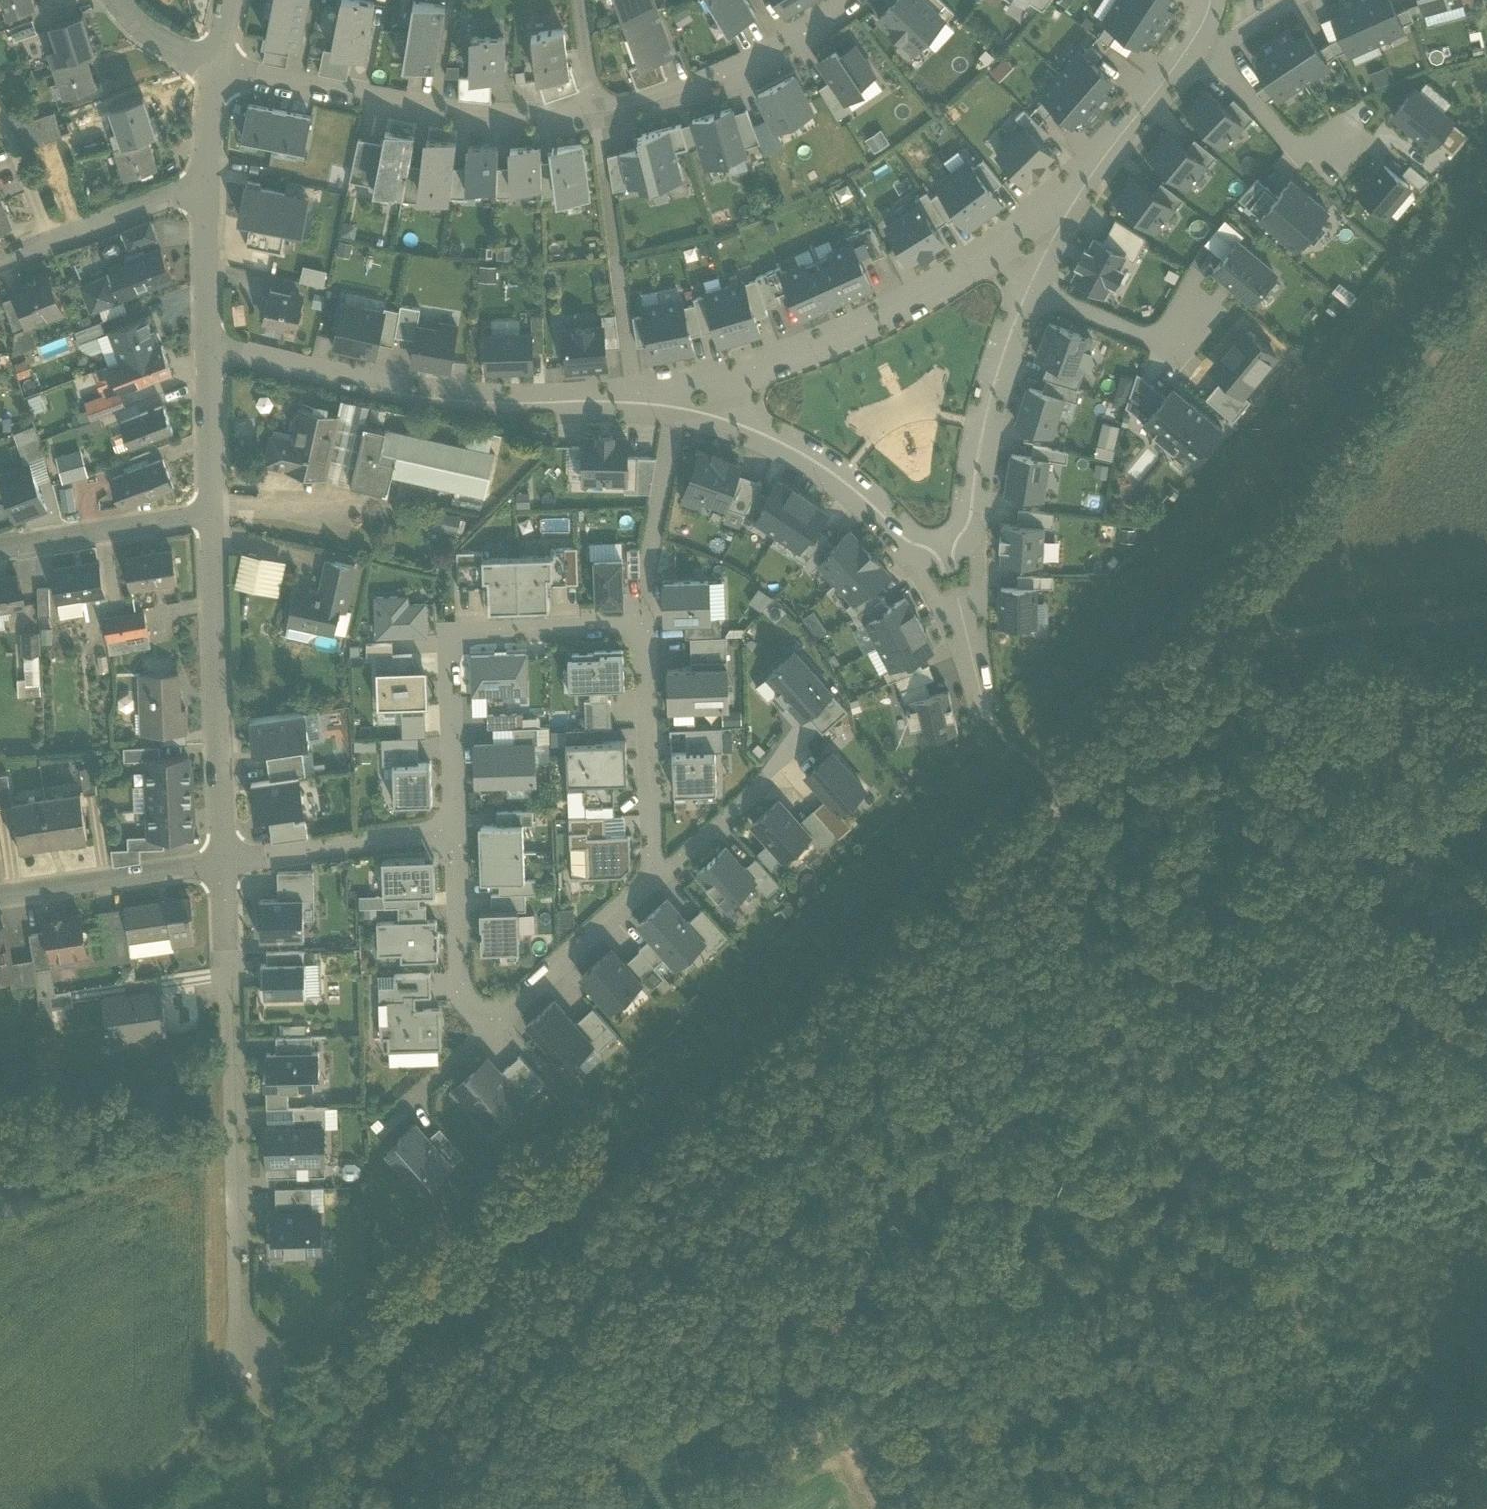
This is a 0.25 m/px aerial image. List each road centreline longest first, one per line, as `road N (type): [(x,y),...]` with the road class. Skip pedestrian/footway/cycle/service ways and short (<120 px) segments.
road 1 (track): [(1486,286),(1171,681),(994,872),(981,1151),(915,1368),(740,1508)]
road 2 (track): [(1486,180),(1202,534),(1014,747),(631,1149)]
road 3 (residential): [(458,822),(454,635),(639,627),(653,877)]
road 4 (residential): [(209,350),(469,407),(657,395),(730,377)]
road 5 (residential): [(225,867),(248,1374)]
road 6 (track): [(631,1149),(287,1450)]
road 7 (residential): [(596,113),(459,118),(218,60)]
road 8 (residential): [(730,377),(853,336),(958,279),(1055,211)]
road 9 (residential): [(211,511),(225,867)]
road 10 (residential): [(863,0),(760,71),(691,98),(596,113)]
road 11 (residential): [(730,377),(750,426),(842,483),(899,536)]
road 12 (residential): [(458,822),(225,867)]
road 13 (residential): [(1028,291),(994,389),(970,520)]
road 14 (residential): [(225,867),(0,902)]
road 15 (residential): [(0,265),(207,184)]
road 16 (residential): [(1055,211),(1167,80),(1189,42)]
road 17 (residential): [(211,511),(0,547)]
road 18 (residential): [(495,1021),(461,990),(458,822)]
road 19 (residential): [(653,877),(495,1021)]
road 20 (residential): [(1028,291),(1168,349),(1204,307)]
road 21 (track): [(255,1386),(123,1508)]
road 22 (residential): [(207,184),(209,350)]
road 23 (residential): [(209,350),(211,511)]
road 24 (residential): [(1208,60),(1324,170)]
road 25 (residential): [(766,784),(653,877)]
road 26 (residential): [(218,60),(178,52),(140,31),(114,0)]
road 27 (residential): [(218,60),(207,184)]

